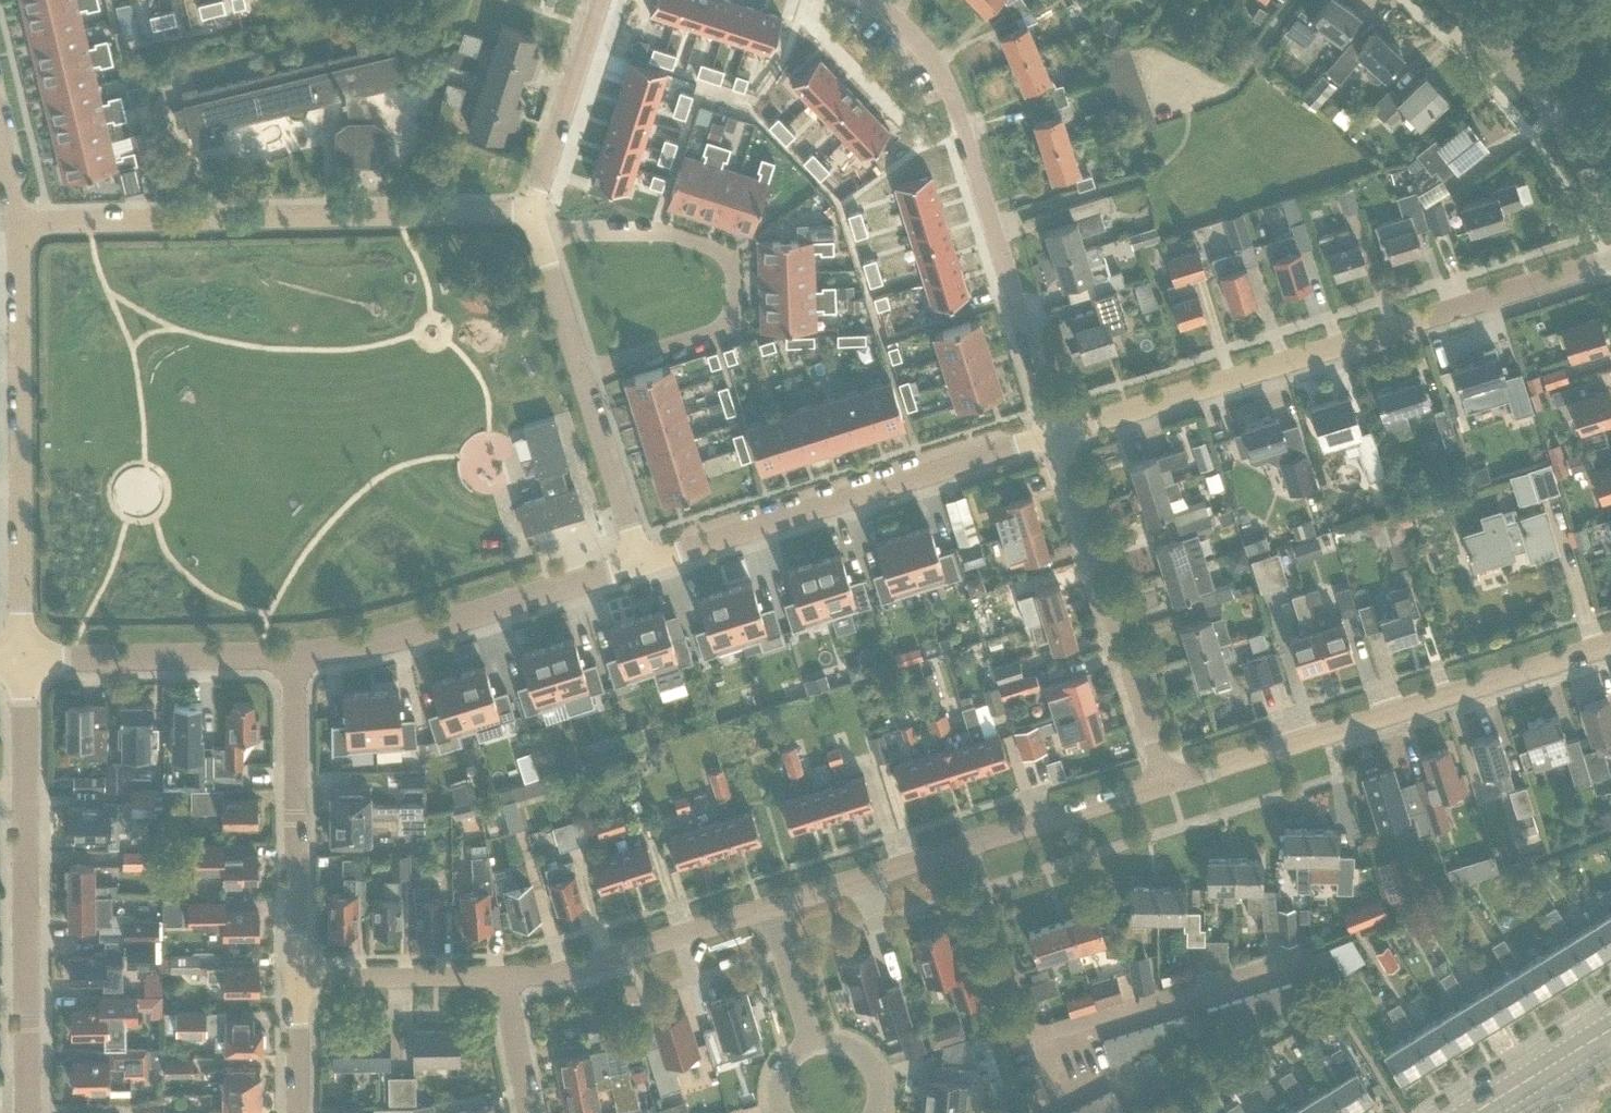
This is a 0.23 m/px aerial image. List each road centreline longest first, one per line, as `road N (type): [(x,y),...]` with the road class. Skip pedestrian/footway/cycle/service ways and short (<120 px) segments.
road 1 (residential): [(1056,434),(1610,260)]
road 2 (residential): [(17,224),(532,212)]
road 3 (residential): [(1056,434),(945,82),(918,42),(862,0)]
road 4 (residential): [(1166,784),(1610,645)]
road 5 (residential): [(27,1112),(22,659)]
road 6 (residential): [(22,659),(17,224)]
road 7 (residential): [(642,562),(1056,434)]
road 8 (residential): [(583,376),(734,329),(733,264),(724,251),(662,231),(540,239)]
road 9 (residential): [(769,908),(1166,784)]
road 10 (residential): [(1166,784),(1056,434)]
road 11 (residential): [(294,655),(412,633),(642,562)]
road 12 (residential): [(297,980),(294,655)]
road 13 (residential): [(507,977),(554,977),(769,908)]
road 14 (residential): [(22,659),(294,655)]
road 15 (residential): [(532,212),(601,0)]
road 16 (unclassified): [(1484,31),(1610,201)]
road 17 (residential): [(297,980),(507,977)]
road 18 (residential): [(642,562),(583,376)]
road 19 (tertiary): [(1475,1112),(1610,1029)]
road 20 (residential): [(813,1046),(769,908)]
road 21 (residential): [(583,376),(540,239)]
road 22 (residential): [(529,1112),(507,977)]
road 23 (residential): [(298,1112),(297,980)]

